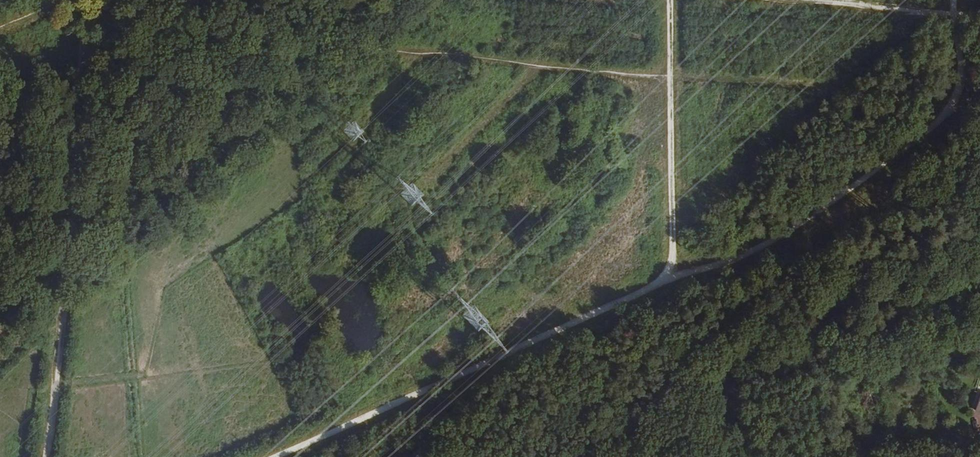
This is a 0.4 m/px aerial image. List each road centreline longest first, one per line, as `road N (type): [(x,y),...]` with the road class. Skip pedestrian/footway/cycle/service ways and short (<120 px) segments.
road 1 (track): [(949,113),(903,168),(776,240),(274,456)]
road 2 (track): [(670,74),(137,23),(115,0)]
road 3 (track): [(45,456),(104,51),(97,0)]
road 4 (track): [(670,0),(673,244),(660,284)]
road 5 (track): [(830,0),(979,13)]

